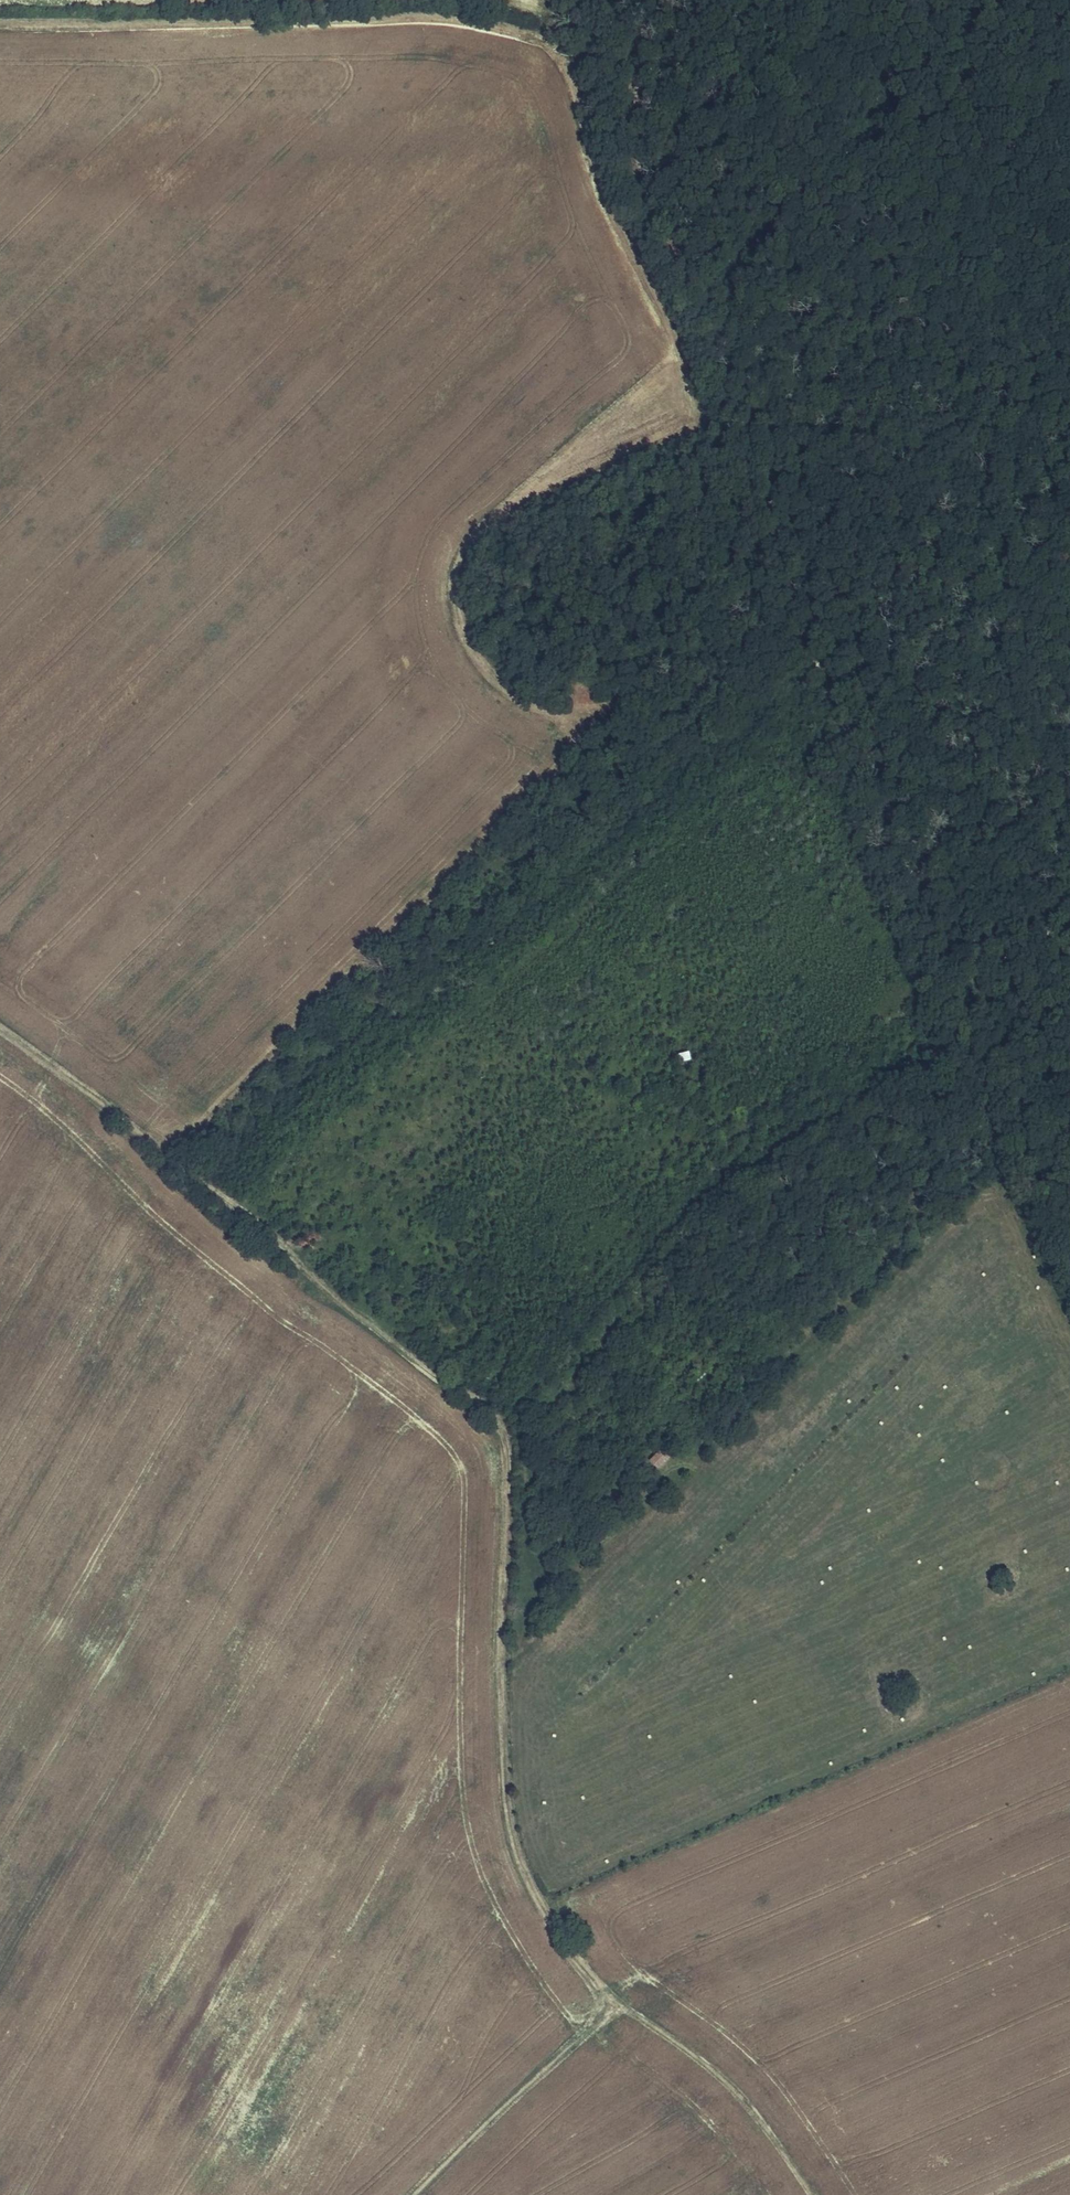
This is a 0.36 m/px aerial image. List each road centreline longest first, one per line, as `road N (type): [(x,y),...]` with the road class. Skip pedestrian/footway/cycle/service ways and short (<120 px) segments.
road 1 (track): [(810,2194),(745,2101),(687,2048),(608,2001),(575,1968),(518,1855),(504,1776),(508,1474),(500,1421),(310,1273),(214,1185),(0,1030)]
road 2 (track): [(0,23),(448,17),(580,54)]
road 3 (track): [(419,2194),(608,2001)]

